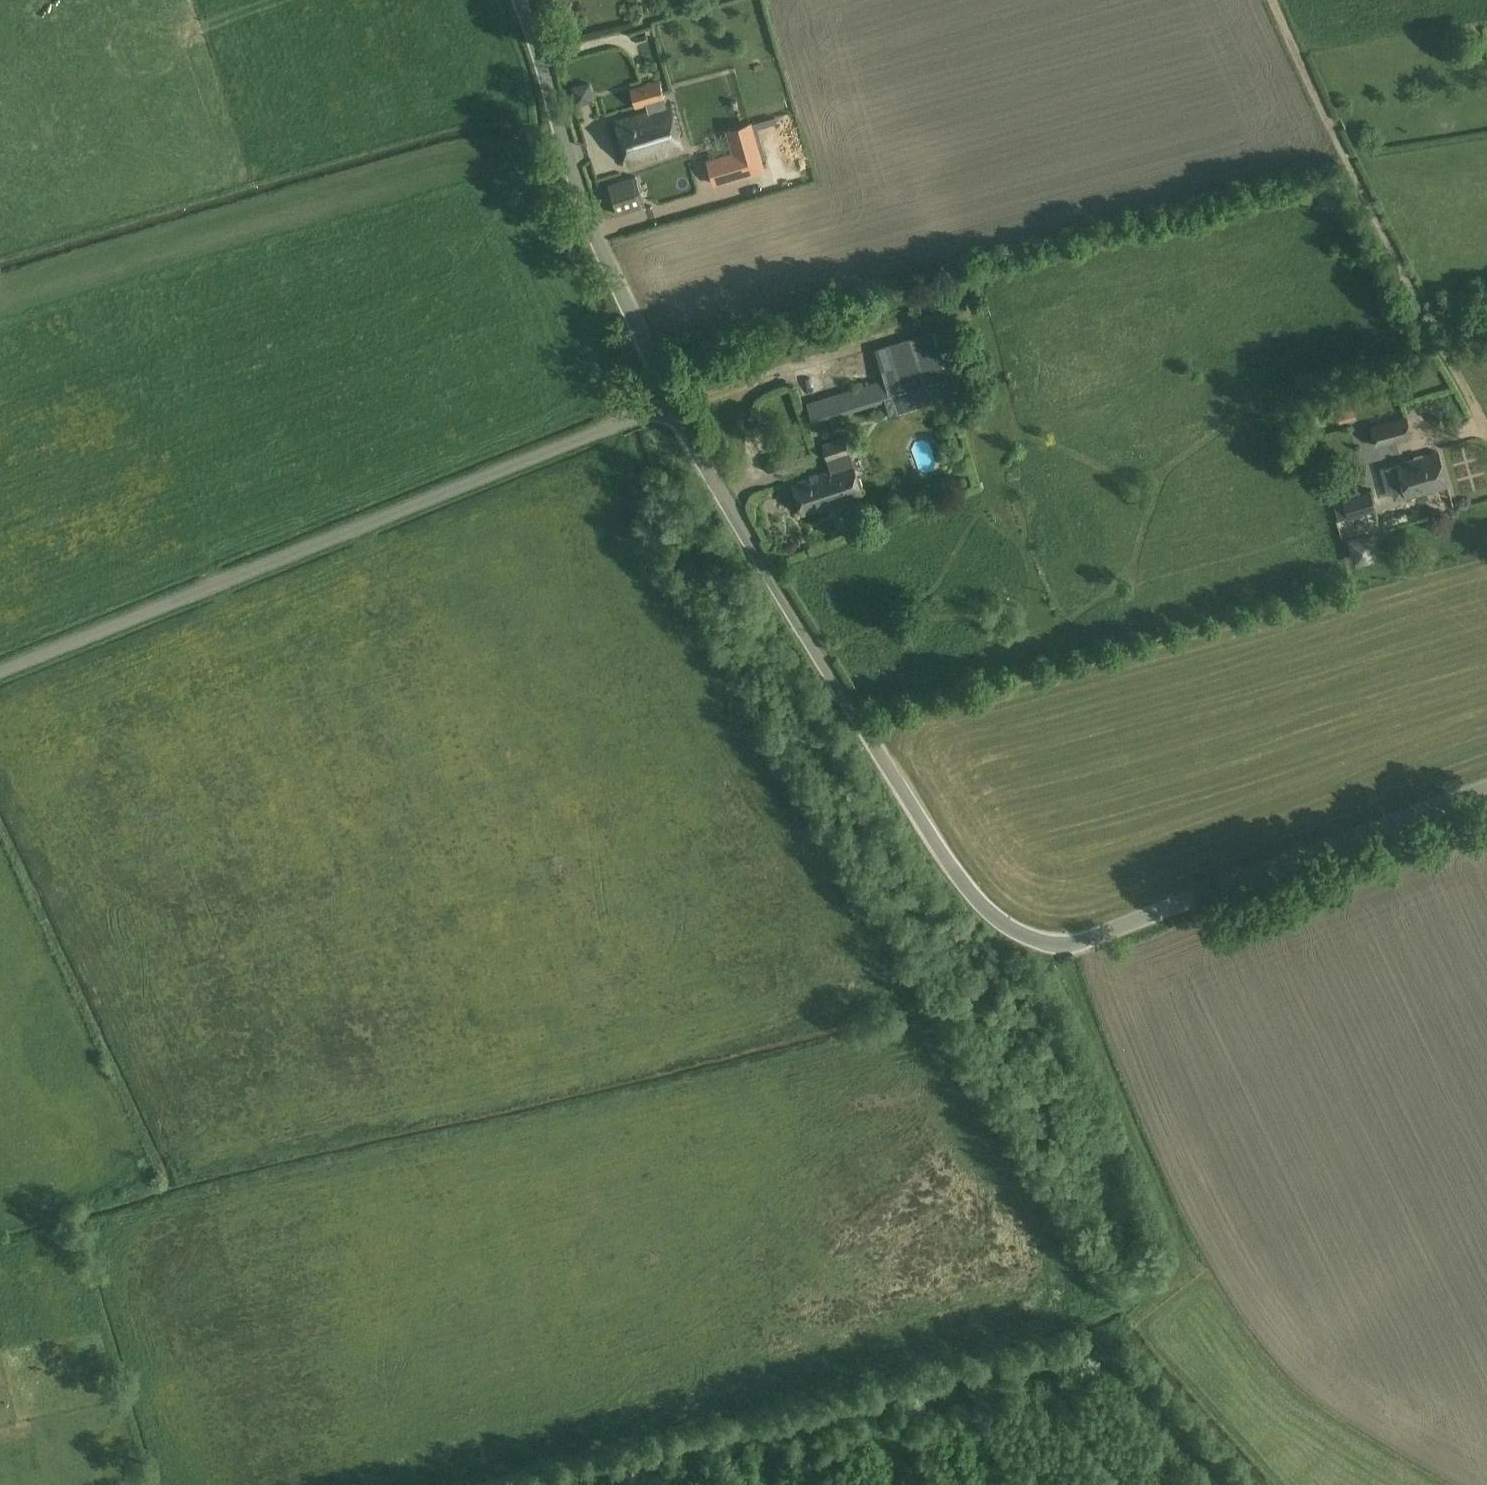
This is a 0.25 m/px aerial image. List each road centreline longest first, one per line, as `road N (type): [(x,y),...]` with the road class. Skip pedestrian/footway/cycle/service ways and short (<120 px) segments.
road 1 (unclassified): [(1486,787),(1077,926),(1022,927),(975,887),(668,403)]
road 2 (unclassified): [(0,672),(668,403)]
road 3 (track): [(1275,0),(1486,428)]
road 4 (unclassified): [(668,403),(594,230),(522,0)]

